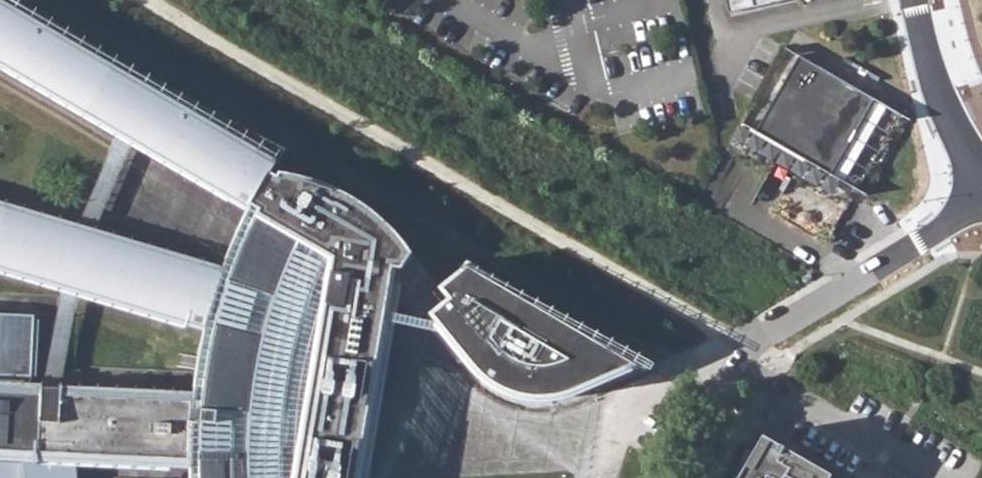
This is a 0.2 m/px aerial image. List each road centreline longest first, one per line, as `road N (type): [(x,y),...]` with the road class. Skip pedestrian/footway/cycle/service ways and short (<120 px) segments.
road 1 (residential): [(981,199),(759,341),(688,477)]
road 2 (residential): [(981,173),(948,112),(915,0)]

